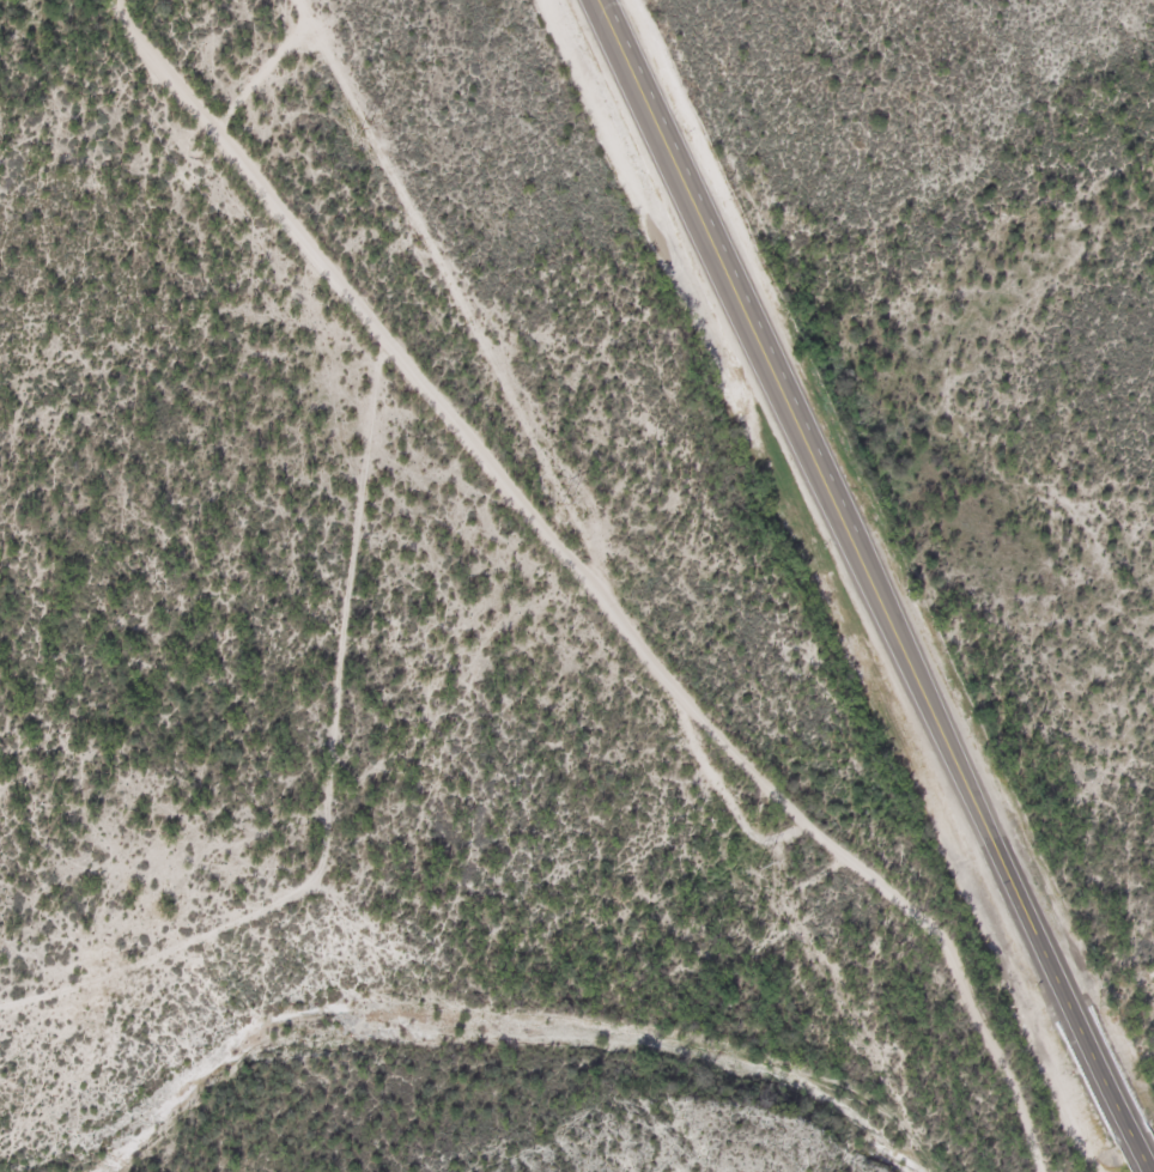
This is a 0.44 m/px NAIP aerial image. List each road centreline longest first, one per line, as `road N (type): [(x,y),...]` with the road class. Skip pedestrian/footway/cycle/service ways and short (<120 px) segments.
road 1 (residential): [(121,0),(134,37),(333,271),(390,358),(317,883),(232,927),(0,1007)]
road 2 (trunk): [(1138,1171),(602,0)]

